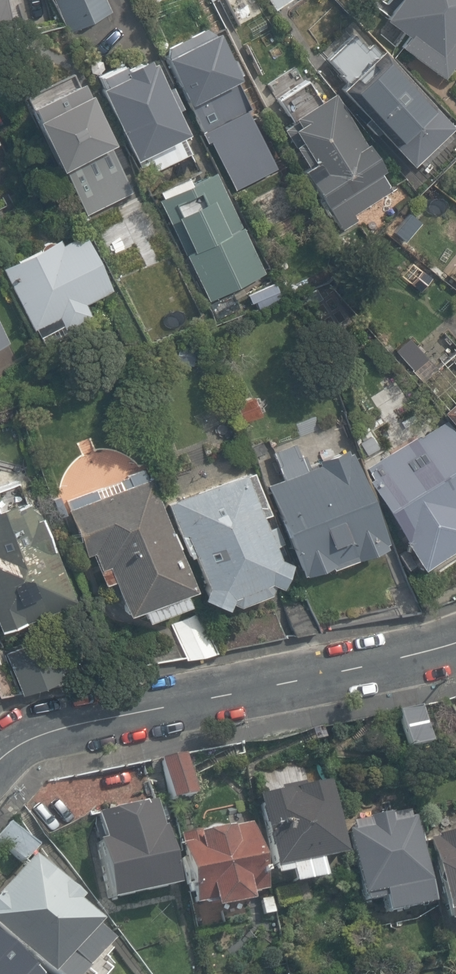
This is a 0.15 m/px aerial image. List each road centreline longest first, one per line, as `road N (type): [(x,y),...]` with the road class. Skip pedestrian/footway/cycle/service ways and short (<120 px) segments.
road 1 (residential): [(455,644),(65,726),(0,754)]

